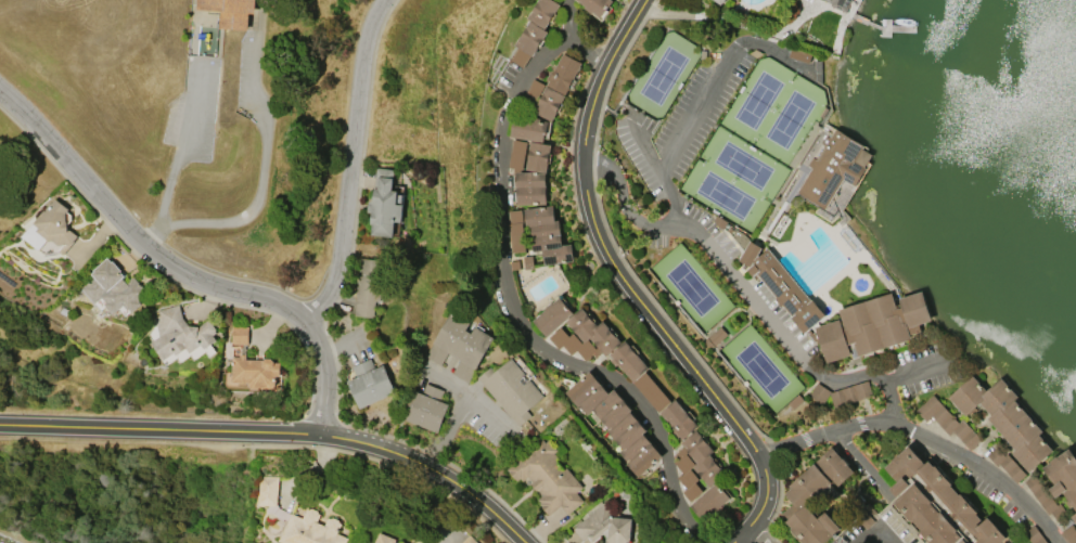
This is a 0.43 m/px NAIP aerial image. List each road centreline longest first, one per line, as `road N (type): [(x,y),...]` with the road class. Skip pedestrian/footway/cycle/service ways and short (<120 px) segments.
road 1 (residential): [(811,67),(744,40),(659,169),(679,220),(825,378),(887,375),(898,421),(986,464),(1028,496),(1066,542)]
road 2 (residential): [(711,542),(669,487),(648,413),(622,387),(558,361),(522,327),(498,267),(503,108),(546,52),(565,40),(610,68)]
road 3 (tertiary): [(0,425),(356,441),(453,482),(523,542)]
road 4 (residential): [(388,0),(363,53),(341,272),(307,323),(325,361),(323,436)]
road 5 (residential): [(0,92),(151,248),(307,323)]
road 6 (residential): [(265,0),(257,205),(238,221),(167,222),(151,248)]
road 7 (tertiary): [(609,263),(758,458),(766,500),(746,529)]
road 8 (tertiary): [(649,0),(587,120),(582,170),(609,263)]
road 9 (residential): [(758,458),(898,421)]

